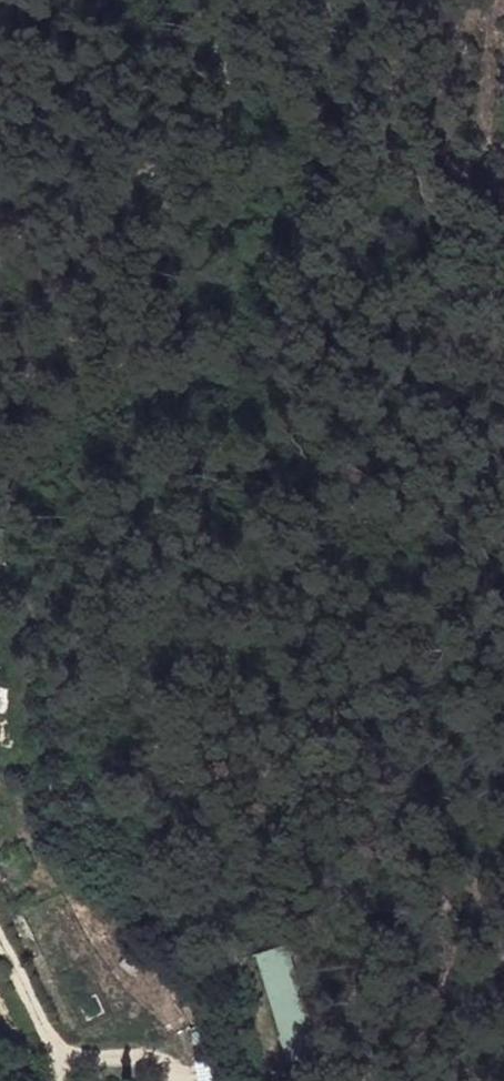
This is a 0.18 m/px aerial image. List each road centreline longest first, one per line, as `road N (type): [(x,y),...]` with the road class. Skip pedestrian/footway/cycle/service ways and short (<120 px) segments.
road 1 (residential): [(59,1080),(53,1049),(0,947)]

